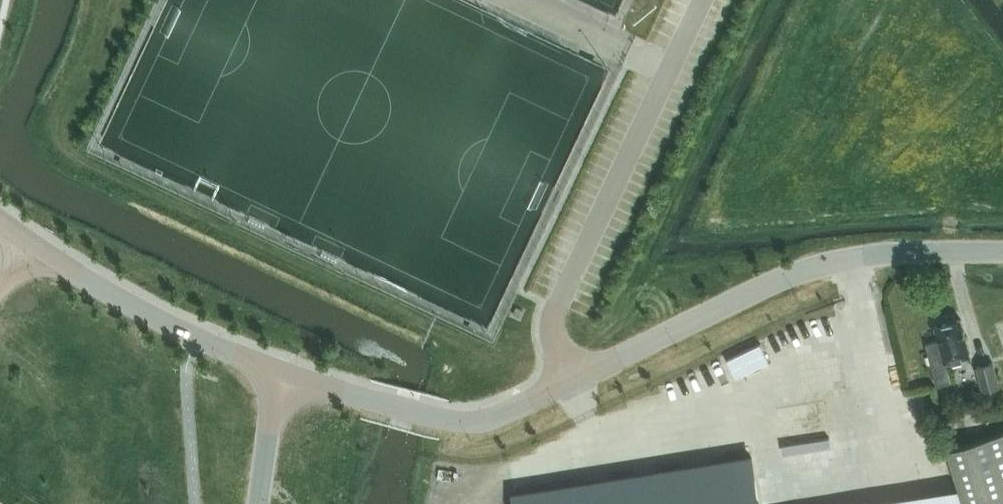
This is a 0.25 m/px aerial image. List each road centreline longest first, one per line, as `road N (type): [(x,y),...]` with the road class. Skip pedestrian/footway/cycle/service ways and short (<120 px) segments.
road 1 (tertiary): [(278,371),(474,421),(795,273),(881,254),(1002,251)]
road 2 (tertiary): [(278,371),(136,306),(41,249)]
road 3 (tertiary): [(259,503),(278,371)]

